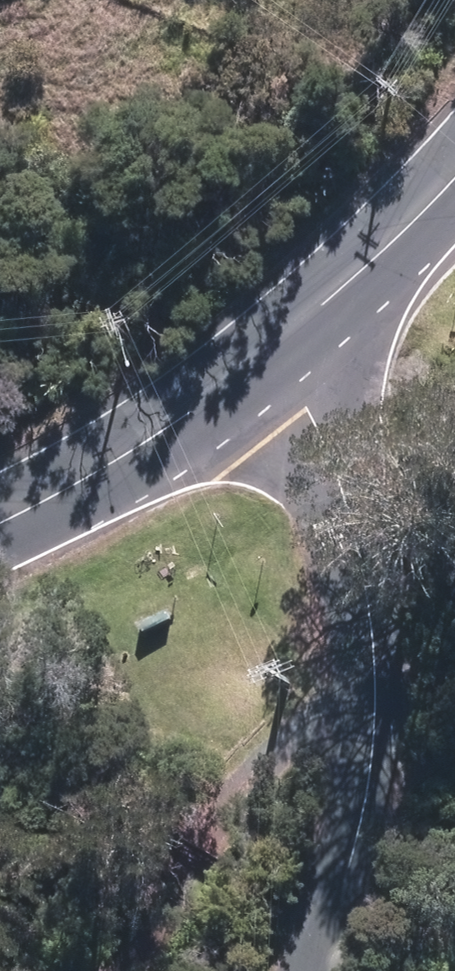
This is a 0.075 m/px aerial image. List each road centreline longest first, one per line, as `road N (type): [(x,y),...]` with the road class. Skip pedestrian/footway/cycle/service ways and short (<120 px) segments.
road 1 (residential): [(270,351),(330,446),(368,581),(375,643),(375,713),(358,829),(307,970)]
road 2 (tertiary): [(270,351),(143,446),(0,523)]
road 3 (tertiary): [(454,177),(270,351)]

